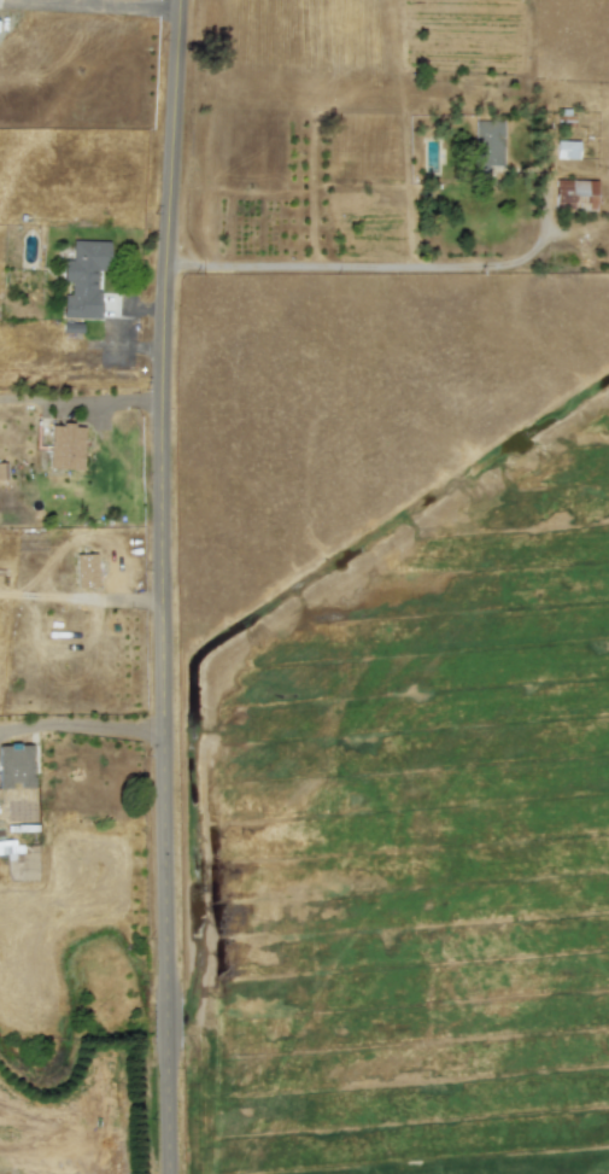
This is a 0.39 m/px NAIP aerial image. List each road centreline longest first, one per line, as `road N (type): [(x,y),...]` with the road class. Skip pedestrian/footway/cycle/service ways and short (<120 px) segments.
road 1 (tertiary): [(177,1173),(162,402),(187,0)]

